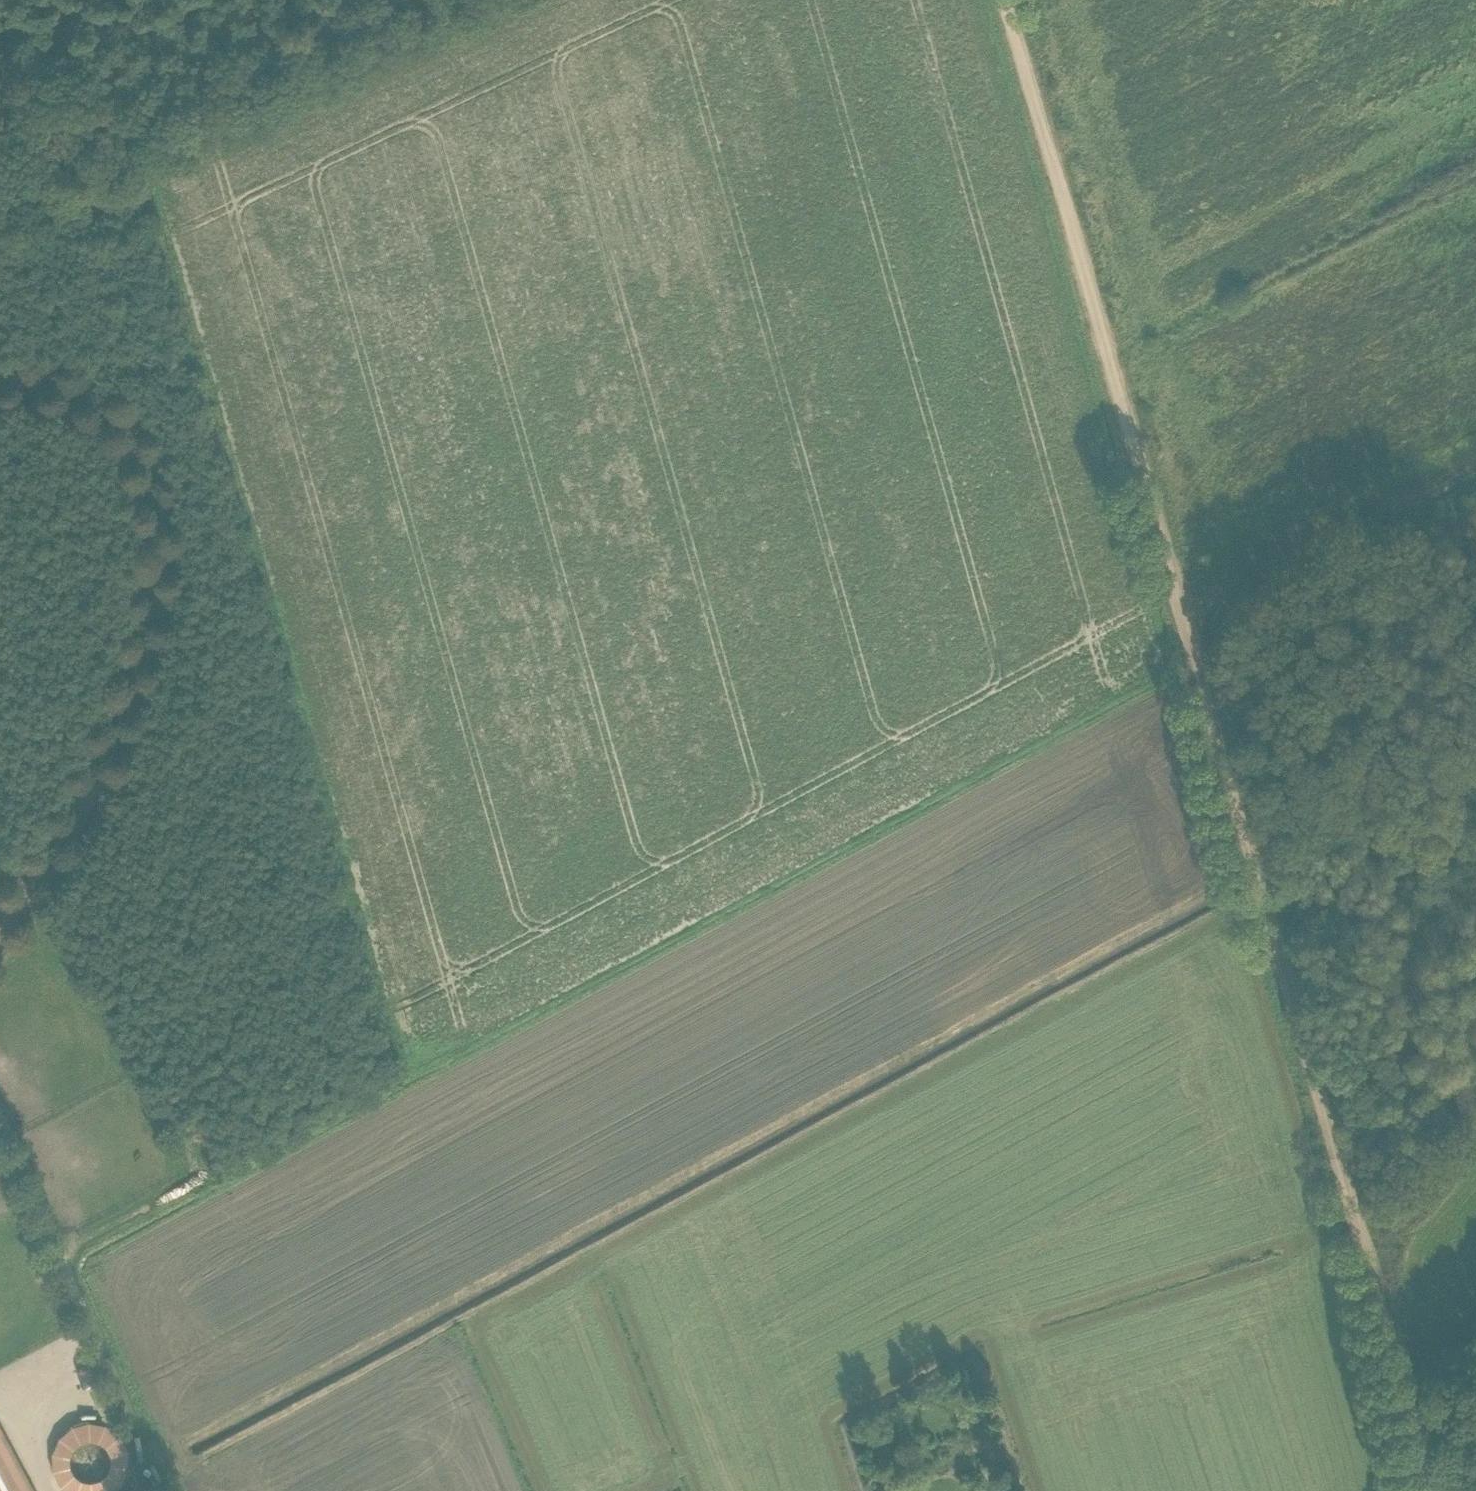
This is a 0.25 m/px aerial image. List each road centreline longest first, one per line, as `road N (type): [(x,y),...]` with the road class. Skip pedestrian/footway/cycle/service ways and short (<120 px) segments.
road 1 (track): [(1442,1490),(1265,918),(1011,0)]
road 2 (track): [(0,933),(73,819),(131,691),(158,583),(162,496),(138,430),(84,388),(28,375),(0,380)]

